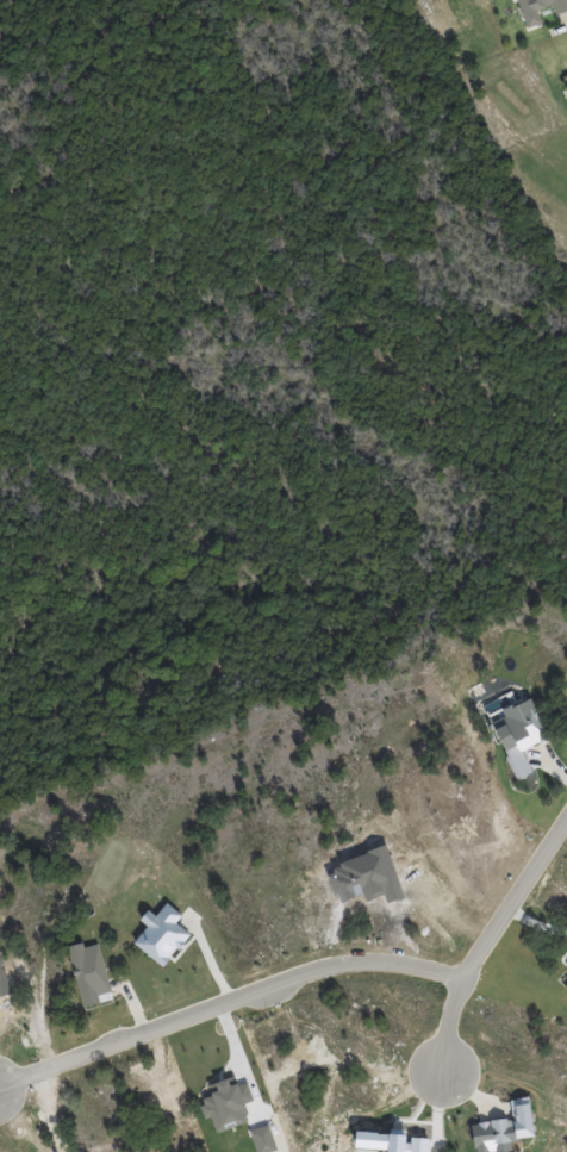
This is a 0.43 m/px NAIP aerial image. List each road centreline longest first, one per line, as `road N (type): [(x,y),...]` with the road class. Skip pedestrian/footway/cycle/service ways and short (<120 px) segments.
road 1 (residential): [(0,1085),(311,970),(392,961),(460,979)]
road 2 (residential): [(566,810),(454,991),(438,1084)]

